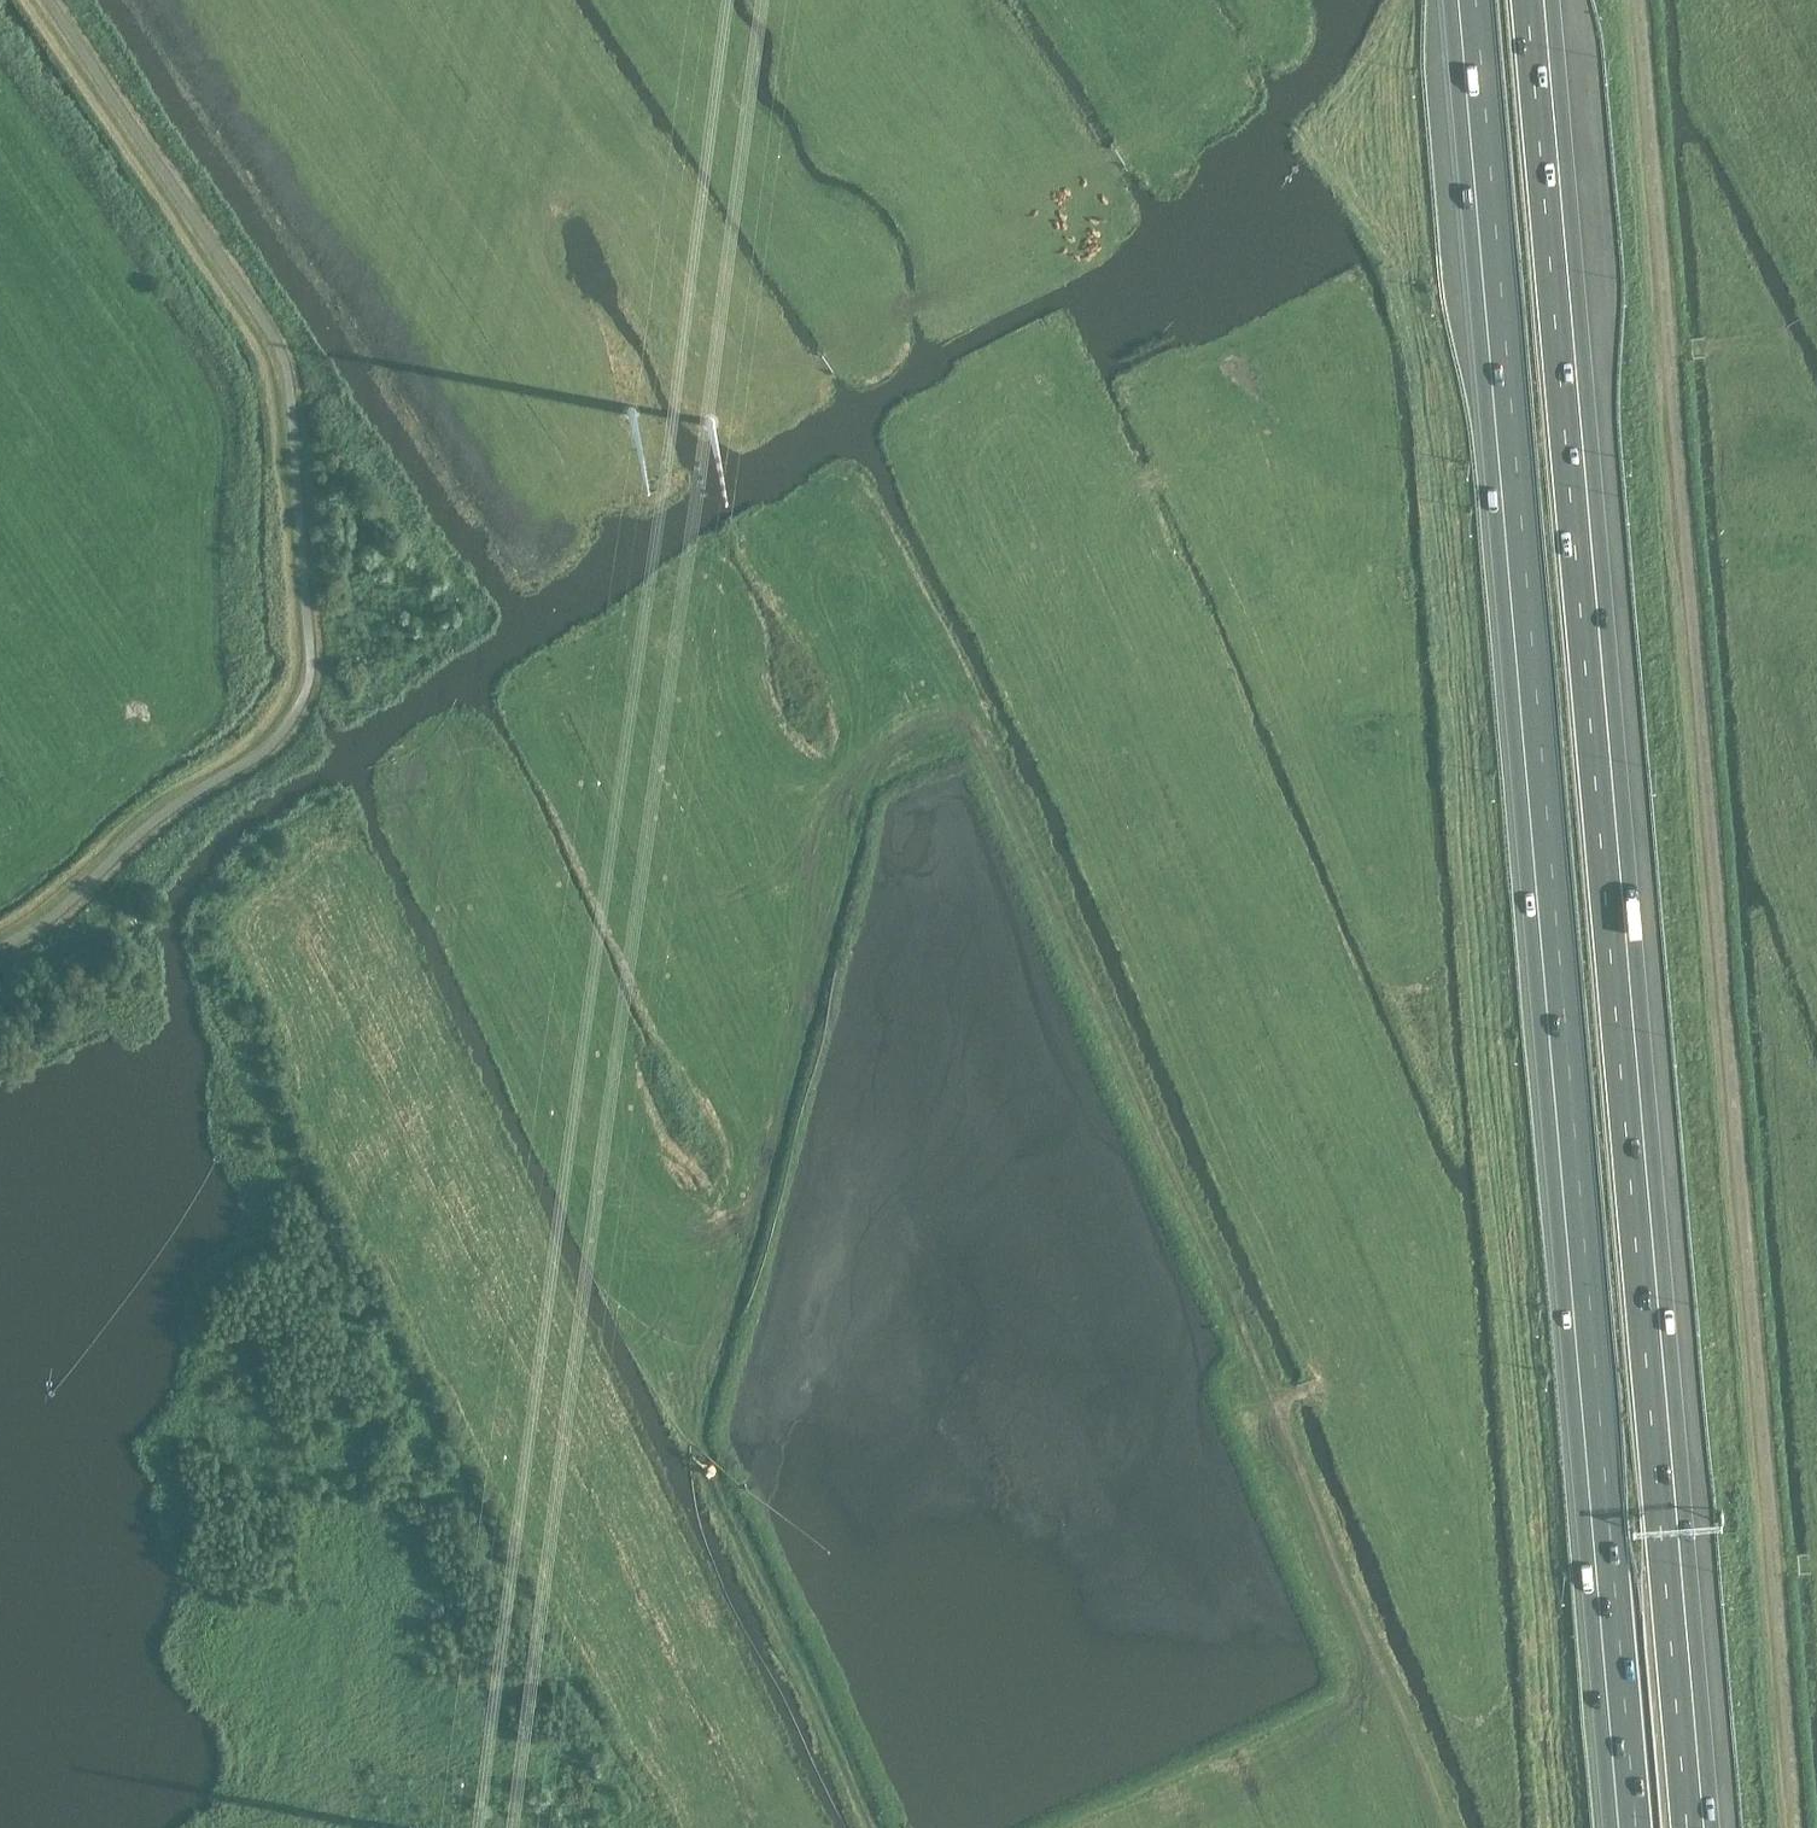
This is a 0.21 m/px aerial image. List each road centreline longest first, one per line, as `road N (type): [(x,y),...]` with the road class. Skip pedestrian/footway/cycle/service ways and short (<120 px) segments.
road 1 (motorway): [(1467,0),(1627,1827)]
road 2 (motorway): [(1696,1827),(1536,0)]
road 3 (track): [(1785,327),(1775,340),(1673,355)]

